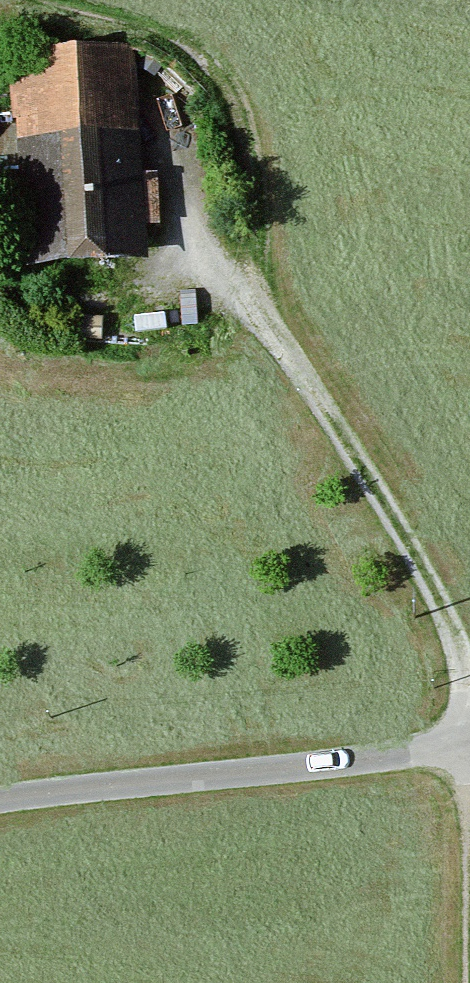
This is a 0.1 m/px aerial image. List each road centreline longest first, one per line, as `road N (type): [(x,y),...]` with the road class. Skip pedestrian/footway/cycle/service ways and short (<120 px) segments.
road 1 (track): [(469,855),(469,736),(455,643),(377,484),(201,256),(172,137)]
road 2 (unclassified): [(469,735),(343,762),(0,800)]
road 3 (track): [(68,0),(165,31),(218,74),(243,121),(255,324)]

